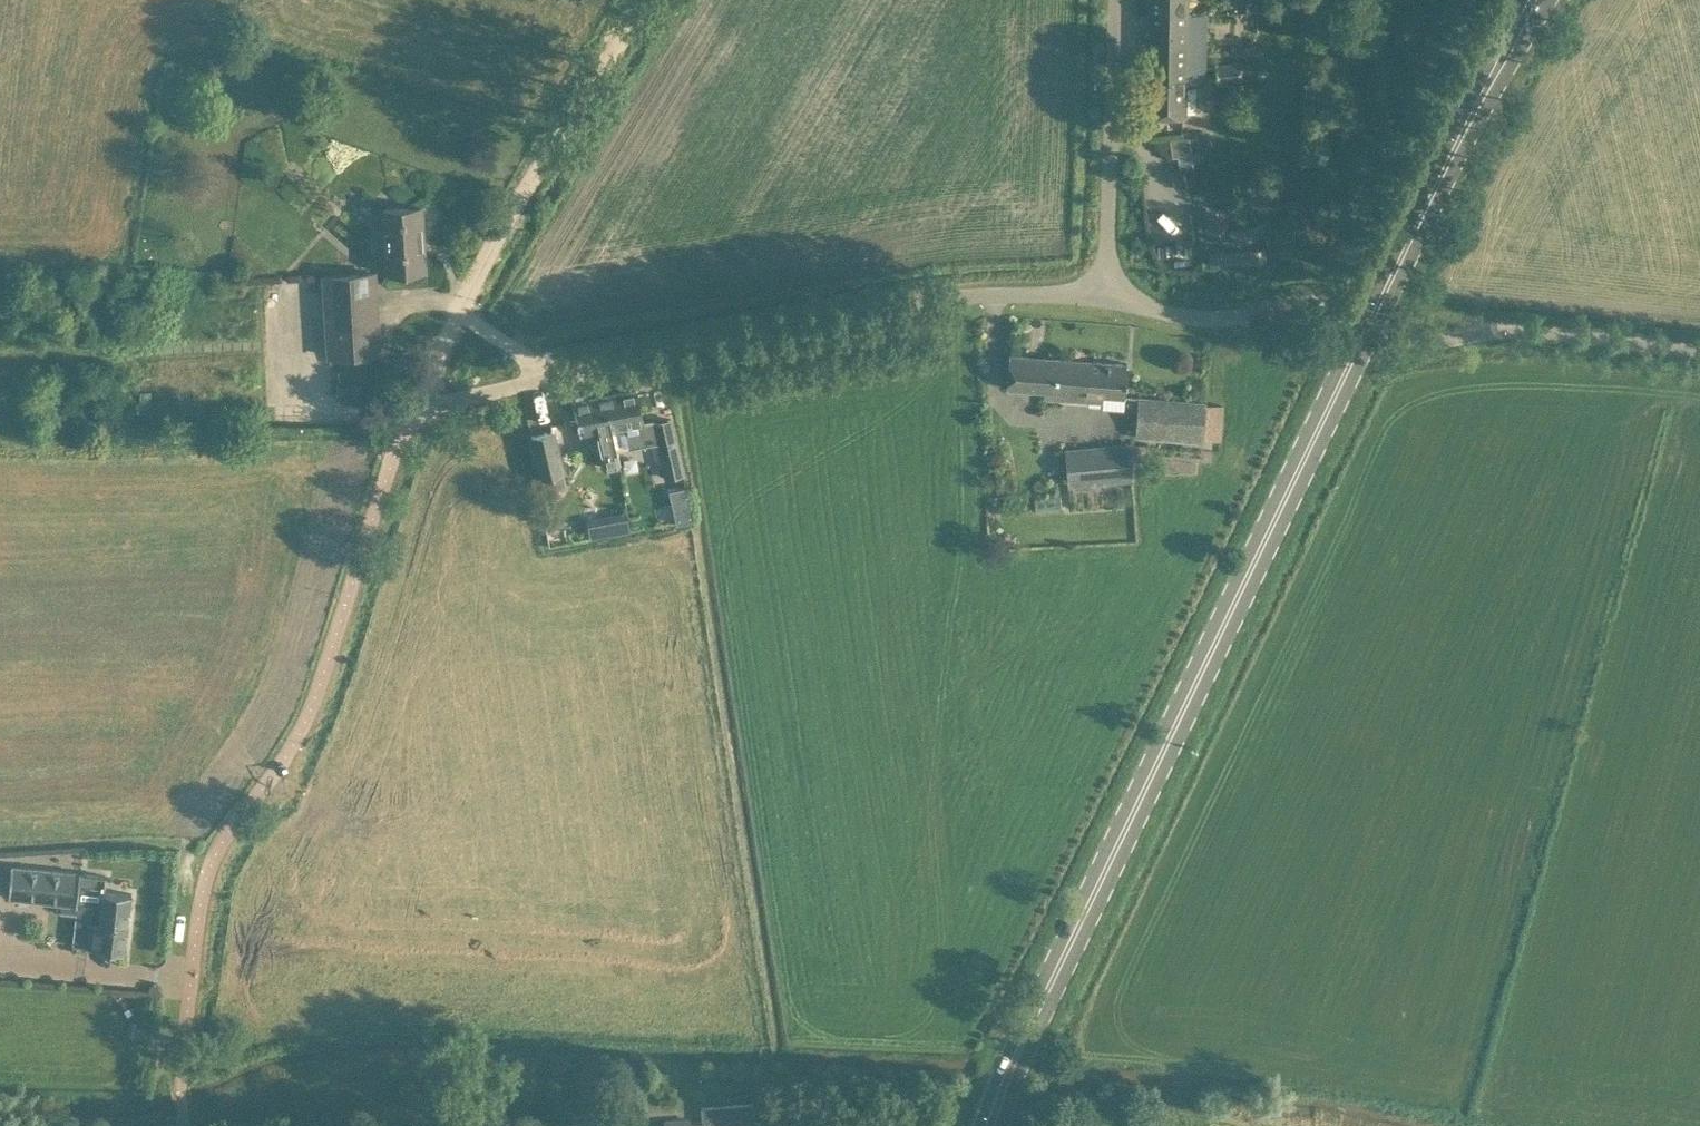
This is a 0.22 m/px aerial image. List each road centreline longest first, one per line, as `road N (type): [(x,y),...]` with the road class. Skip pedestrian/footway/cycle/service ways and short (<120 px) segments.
road 1 (secondary): [(990,1125),(1026,1034),(1367,318)]
road 2 (unclassified): [(408,424),(315,698),(291,746),(220,839),(199,908),(182,1048)]
road 3 (unclassified): [(553,377),(976,296),(1107,297)]
road 4 (secondary): [(1367,318),(1538,0)]
road 5 (unclassified): [(1367,318),(1421,342),(1549,333),(1699,352)]
road 6 (unclassified): [(1118,0),(1107,297)]
road 7 (unclassified): [(1107,297),(1204,315),(1316,302),(1367,318)]
road 8 (unclassified): [(408,424),(459,396),(553,377)]

